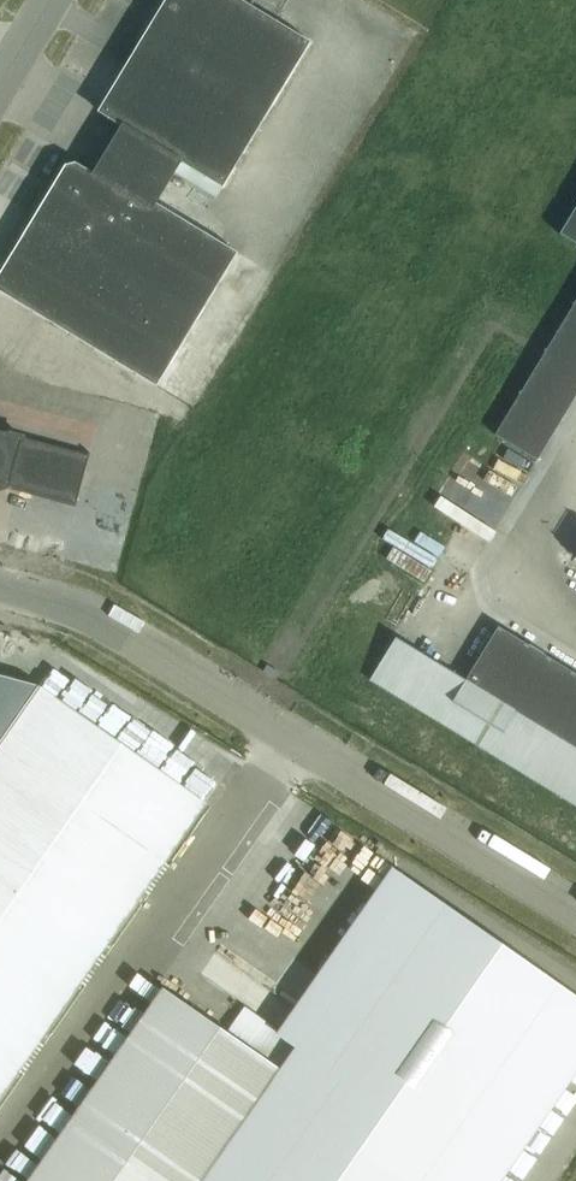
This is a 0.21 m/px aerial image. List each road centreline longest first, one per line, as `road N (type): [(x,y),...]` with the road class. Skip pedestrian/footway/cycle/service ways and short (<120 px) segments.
road 1 (unclassified): [(575,911),(173,663),(77,609),(0,587)]

